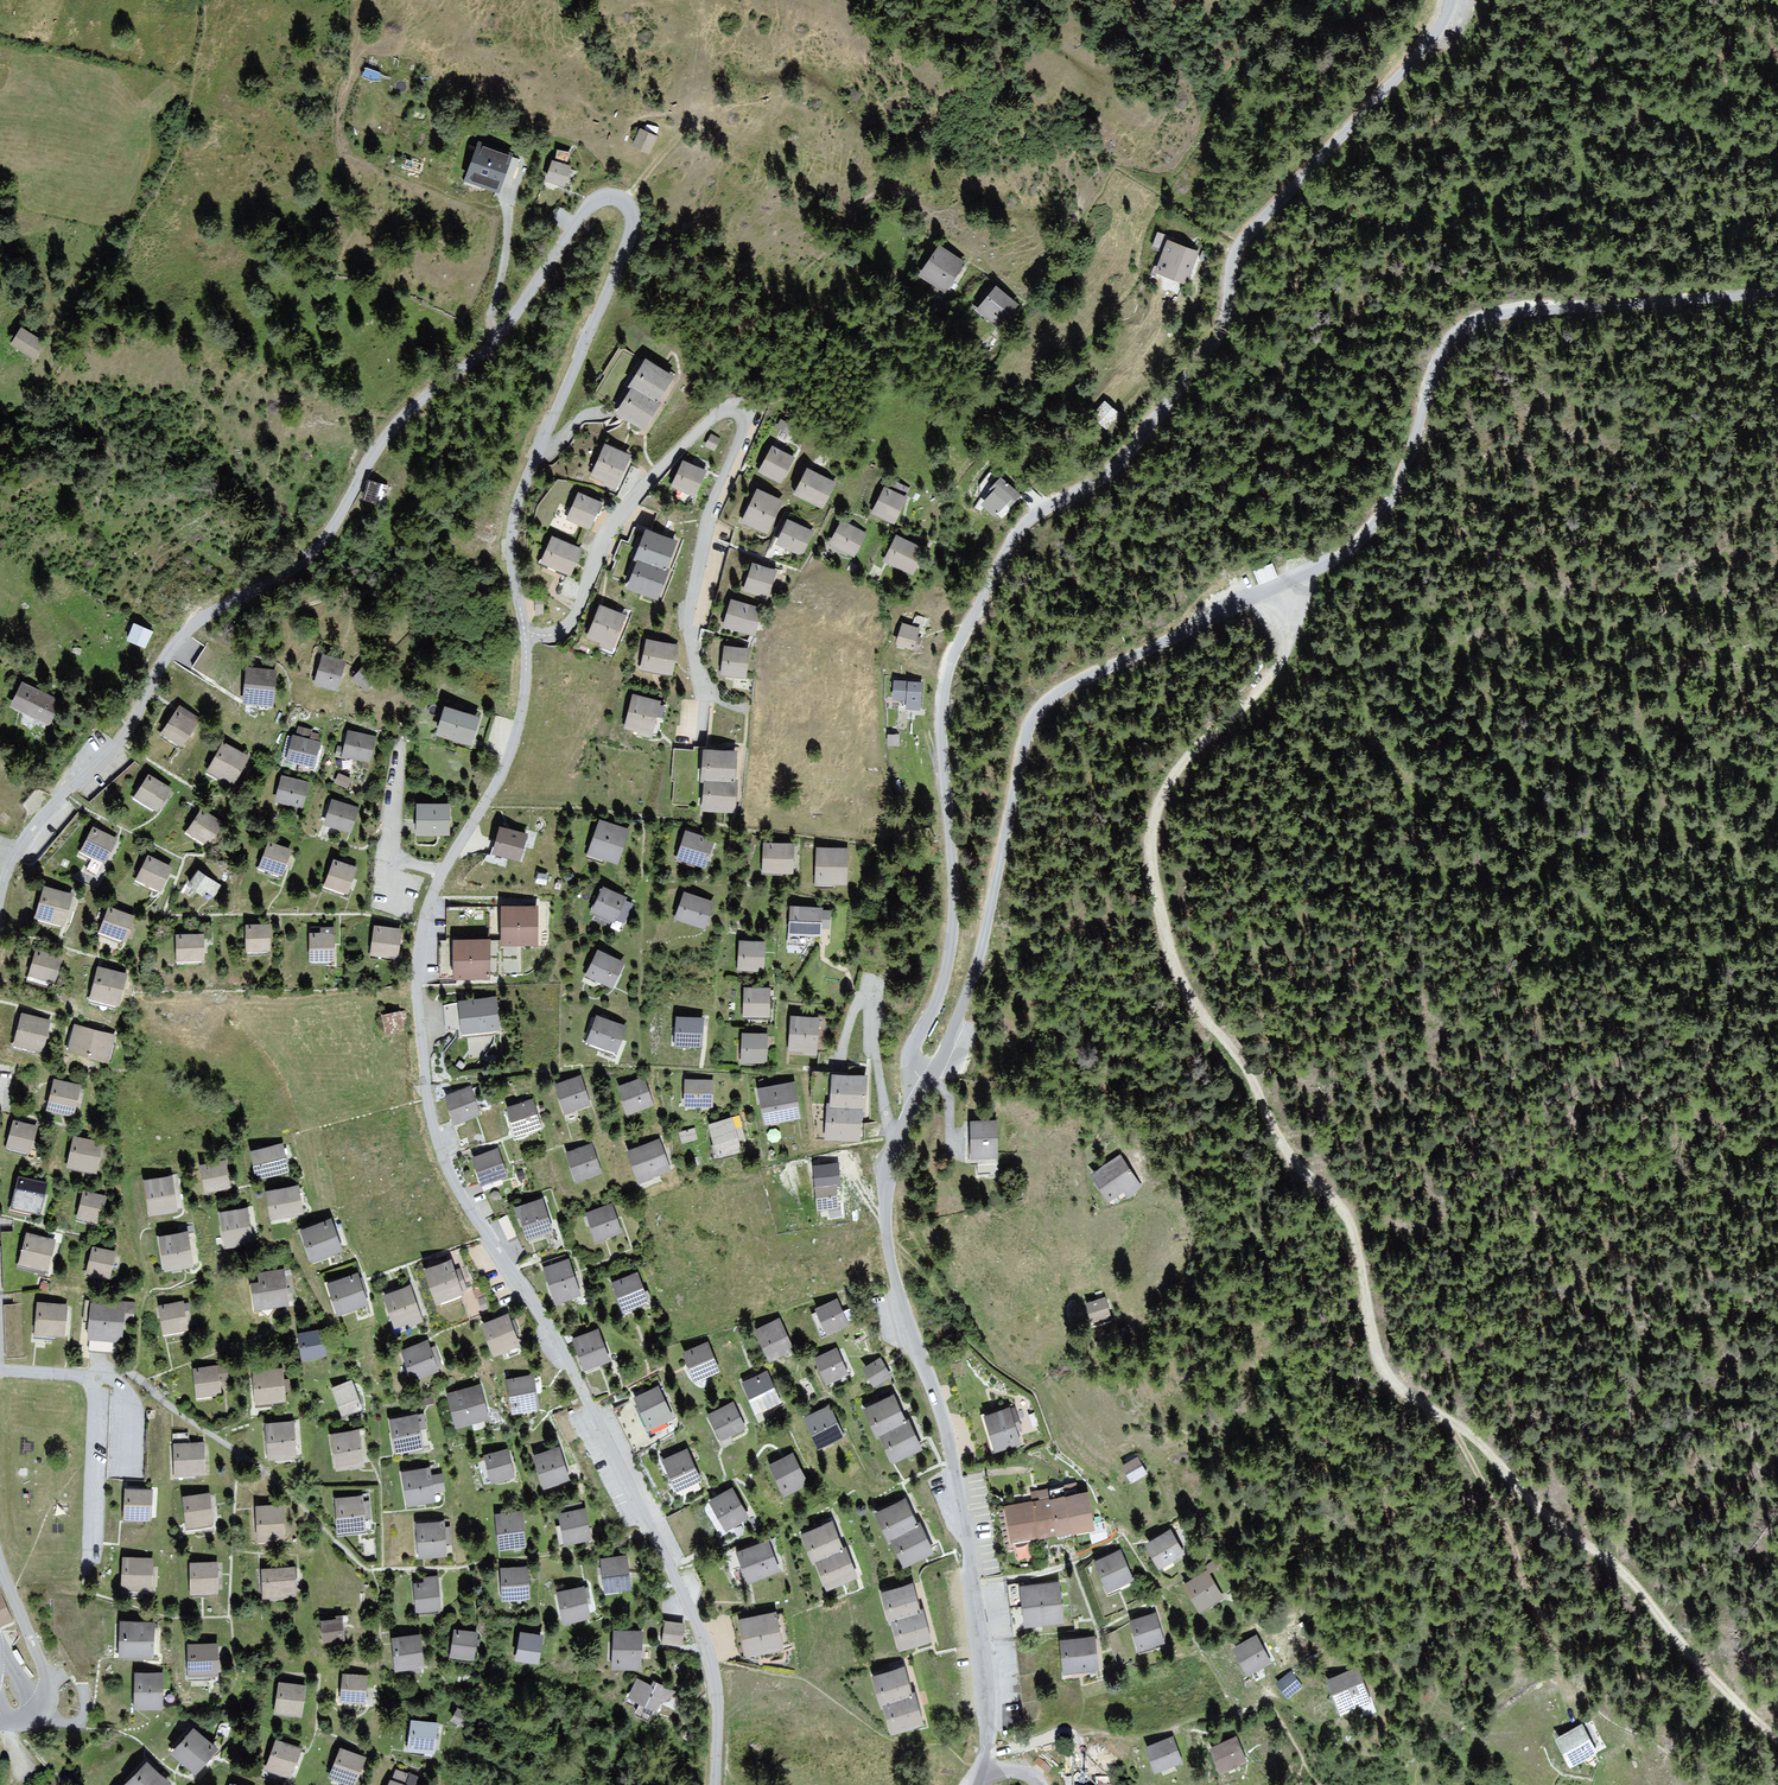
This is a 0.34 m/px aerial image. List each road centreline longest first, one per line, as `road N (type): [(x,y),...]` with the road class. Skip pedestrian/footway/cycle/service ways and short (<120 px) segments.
road 1 (track): [(1288,585),(1299,624),(1285,656),(1243,718),(1177,764),(1154,841),(1159,934),(1191,1002),(1247,1071),(1283,1156),(1347,1220),(1384,1364),(1551,1520),(1621,1570),(1695,1659),(1777,1739)]
road 2 (residential): [(523,634),(514,518),(634,230),(635,216),(618,197),(588,207),(499,339),(383,439),(311,555),(192,623),(163,660),(122,738),(18,847),(0,893)]
road 3 (unclassified): [(1777,294),(1503,311),(1471,321),(1451,335),(1437,362),(1403,478),(1347,555),(1047,700),(1022,749),(988,934),(929,1083)]
road 4 (unclassified): [(1446,0),(1436,39),(1381,104),(1255,217),(1234,246),(1224,309),(1190,381),(1123,468),(1042,513),(1013,547),(965,637),(944,687),(943,774),(958,895),(951,976),(913,1052),(916,1108)]
road 5 (residential): [(717,1784),(721,1708),(704,1635),(542,1312),(488,1239),(438,1143),(417,963),(440,875)]
road 6 (tertiary): [(916,1108),(889,1181),(894,1261),(942,1410),(974,1580),(986,1702),(983,1779)]
road 7 (residential): [(523,634),(551,638),(572,627),(601,538),(712,418),(734,414),(749,421),(747,439),(708,521),(690,625),(706,699)]
road 8 (residential): [(440,875),(507,764),(525,696),(523,634)]
road 9 (residential): [(0,1562),(49,1685),(37,1712)]

